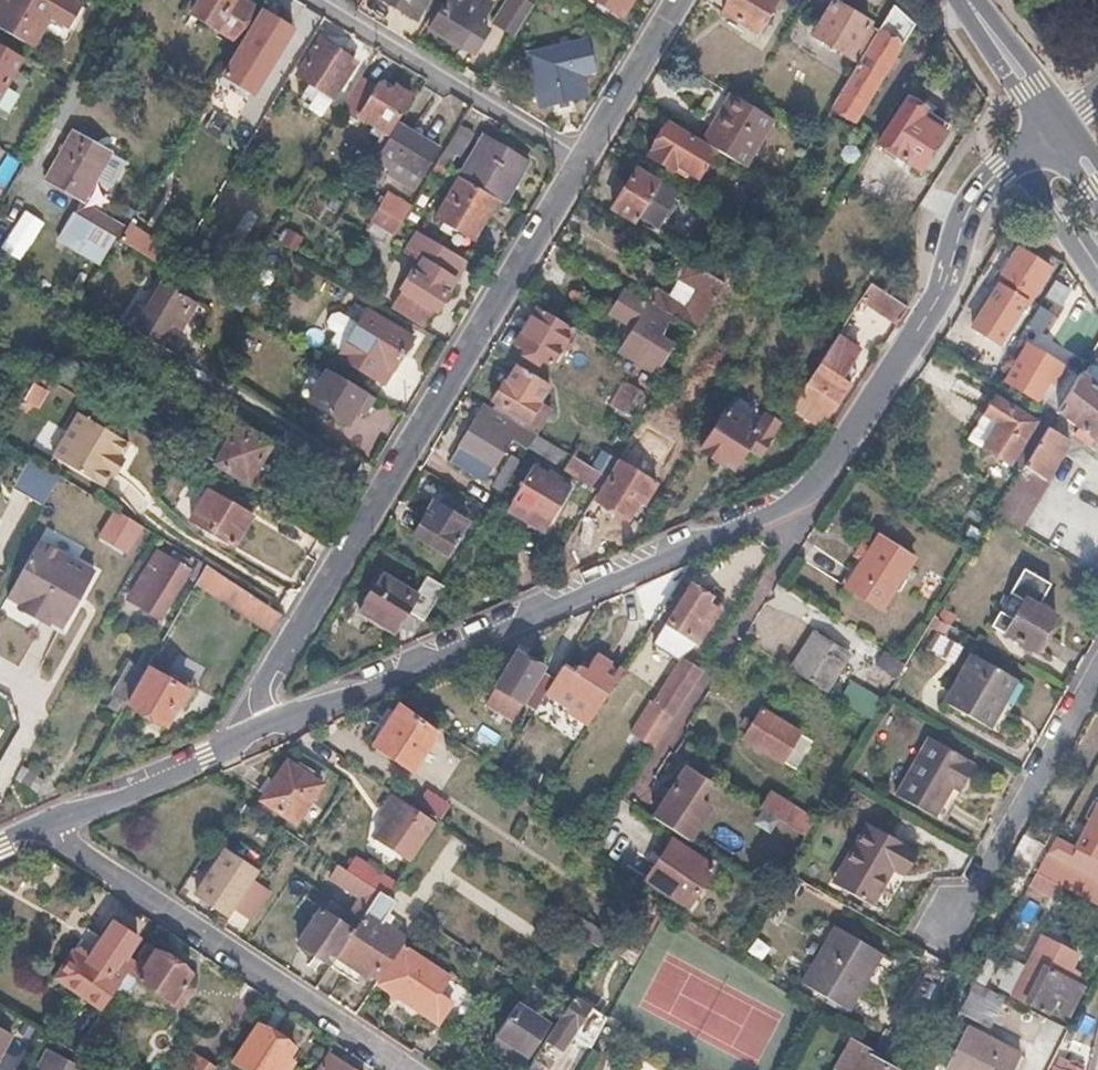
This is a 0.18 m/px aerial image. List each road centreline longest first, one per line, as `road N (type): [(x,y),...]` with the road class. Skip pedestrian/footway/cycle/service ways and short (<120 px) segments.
road 1 (residential): [(580,163),(263,679),(271,721)]
road 2 (tertiary): [(271,721),(378,685),(795,499)]
road 3 (tertiary): [(795,499),(823,477),(947,283),(963,223),(987,177),(1048,132)]
road 4 (residential): [(50,821),(59,838),(402,1069)]
road 5 (residential): [(630,798),(793,535),(795,499)]
road 6 (residential): [(307,0),(580,163)]
road 7 (residential): [(1097,671),(949,937)]
road 8 (tertiary): [(50,821),(190,766),(271,721)]
road 9 (residential): [(680,0),(580,163)]
road 10 (primary): [(967,0),(1048,132)]
road 11 (primary): [(1068,119),(971,0)]

